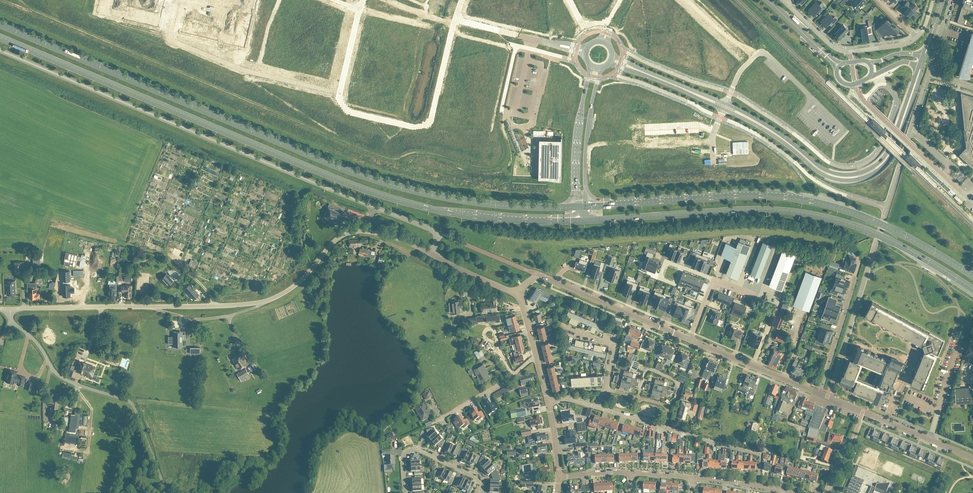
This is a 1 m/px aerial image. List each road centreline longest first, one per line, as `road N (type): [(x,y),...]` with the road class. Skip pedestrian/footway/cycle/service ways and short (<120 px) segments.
road 1 (primary): [(0,37),(367,190),(458,214),(583,221)]
road 2 (primary): [(577,207),(490,204),(377,180),(0,24)]
road 3 (residential): [(0,50),(439,233),(430,254)]
road 4 (residential): [(9,308),(261,302),(289,289),(354,232),(391,236),(430,254)]
road 5 (primary): [(583,221),(794,212),(888,239),(972,289)]
road 6 (primary): [(972,276),(879,223),(812,201),(736,196),(587,206)]
road 7 (residential): [(177,0),(174,42),(250,72),(339,93),(359,9)]
road 8 (secondary): [(723,108),(826,176),(859,179),(892,155),(921,67)]
road 9 (secondary): [(921,67),(888,152),(856,174),(822,168),(725,104)]
road 10 (residential): [(167,492),(131,403),(58,375),(9,308)]
road 11 (residential): [(758,486),(761,455),(597,407)]
road 12 (residential): [(714,130),(636,127),(637,146),(712,143)]
road 13 (tertiary): [(690,339),(539,275)]
road 14 (residential): [(392,0),(542,41)]
road 15 (residential): [(782,0),(842,51),(917,37)]
road 16 (residential): [(961,192),(864,101),(857,83)]
road 17 (secondary): [(589,65),(577,207)]
road 18 (tertiary): [(819,394),(690,339)]
road 19 (secondary): [(587,206),(587,134),(602,68)]
road 20 (unclassified): [(725,104),(741,70),(761,52),(813,100)]
road 21 (residential): [(477,492),(475,477),(414,449),(403,457),(406,492)]
road 22 (secondary): [(725,104),(613,54)]
road 23 (secondary): [(609,65),(723,108)]
road 24 (residential): [(856,278),(819,394)]

